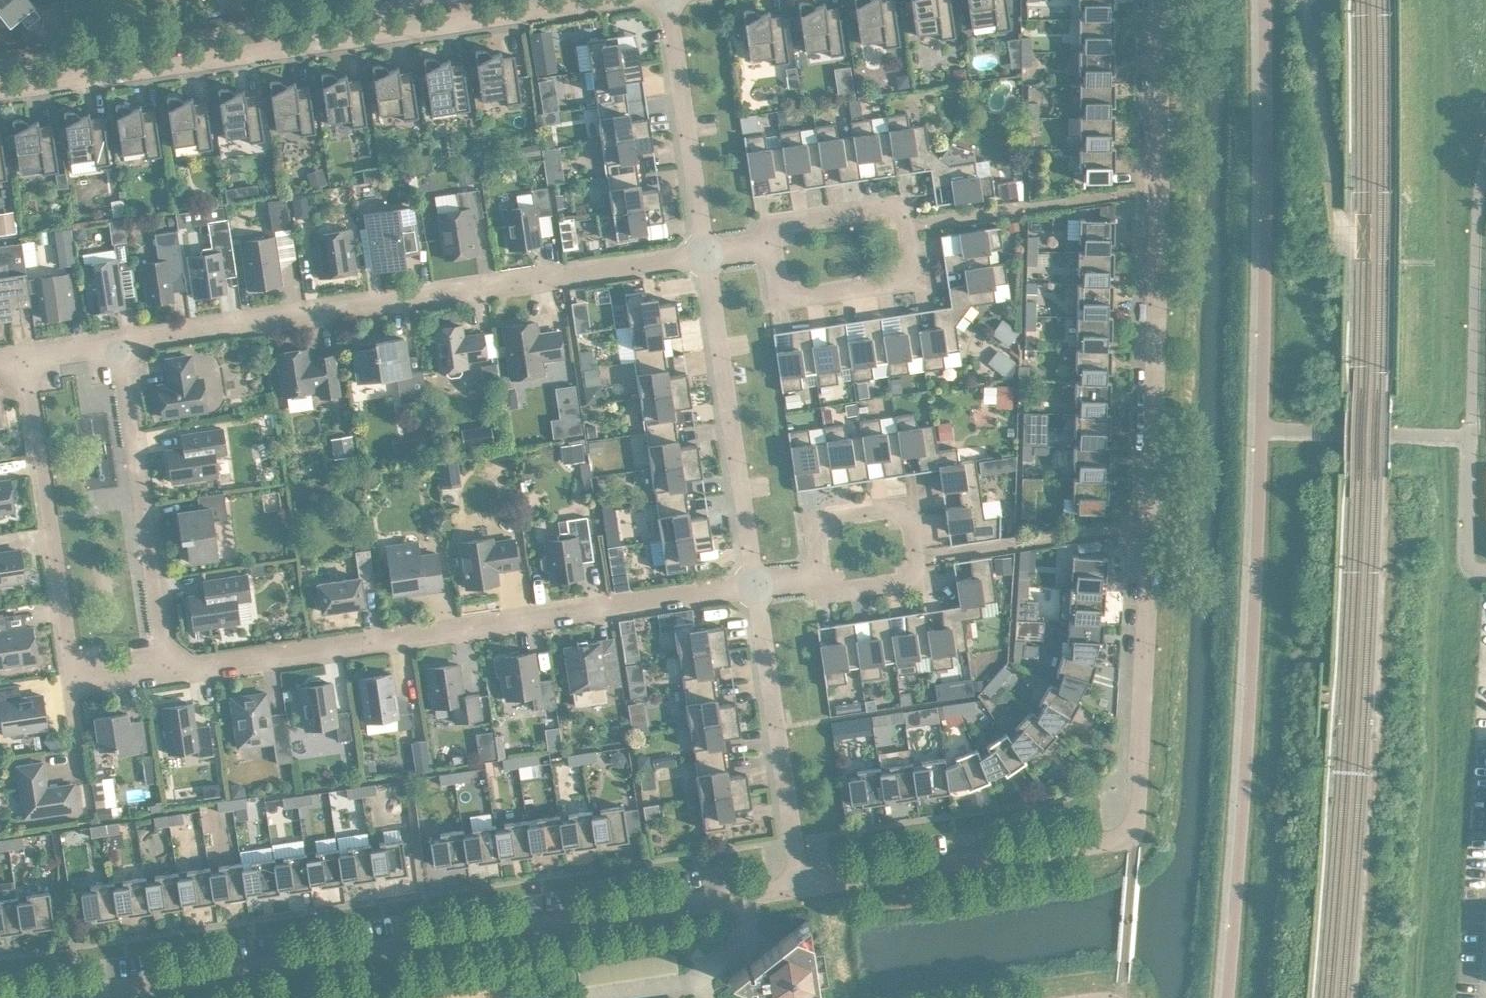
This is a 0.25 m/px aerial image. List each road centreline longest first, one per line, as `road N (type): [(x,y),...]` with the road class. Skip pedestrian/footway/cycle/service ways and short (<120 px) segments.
road 1 (residential): [(795,880),(1119,833),(1145,521),(1154,0)]
road 2 (residential): [(23,997),(795,880)]
road 3 (residential): [(0,90),(602,0)]
road 4 (residential): [(114,338),(704,253)]
road 5 (residential): [(174,669),(753,584)]
road 6 (residential): [(19,350),(69,689),(174,669)]
road 7 (residential): [(778,299),(911,276),(898,199),(765,222),(769,242)]
road 8 (residential): [(174,669),(114,338)]
road 9 (residential): [(704,253),(753,584)]
road 10 (residential): [(753,584),(795,880)]
road 11 (residential): [(670,0),(704,253)]
road 12 (residential): [(910,552),(905,510),(820,520),(826,572)]
road 13 (residential): [(826,572),(829,590),(914,580),(910,552)]

